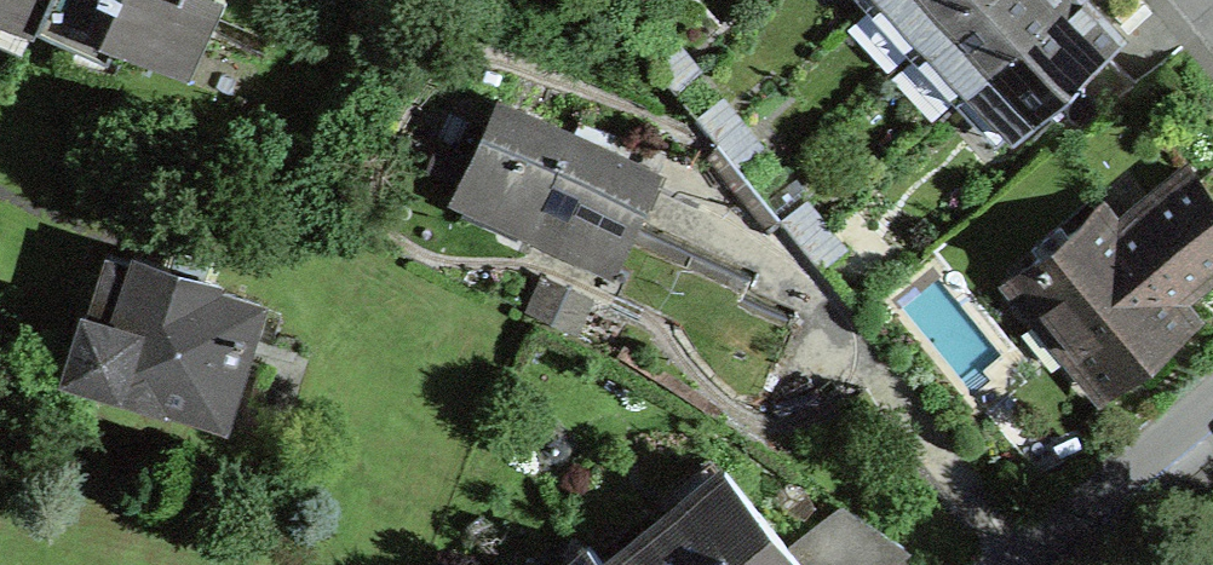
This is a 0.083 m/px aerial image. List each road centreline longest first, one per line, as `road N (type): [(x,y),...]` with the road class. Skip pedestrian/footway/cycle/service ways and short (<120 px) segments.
road 1 (residential): [(1030,564),(1212,416)]

